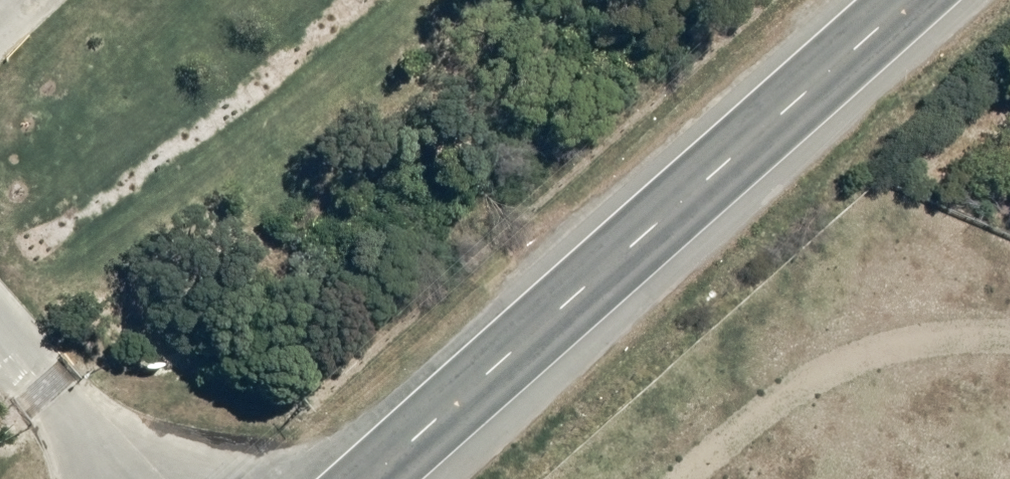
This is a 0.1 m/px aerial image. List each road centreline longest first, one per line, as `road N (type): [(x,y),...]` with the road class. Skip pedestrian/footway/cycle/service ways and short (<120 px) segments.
road 1 (trunk): [(369,478),(907,0)]
road 2 (trunk): [(630,0),(92,478)]

